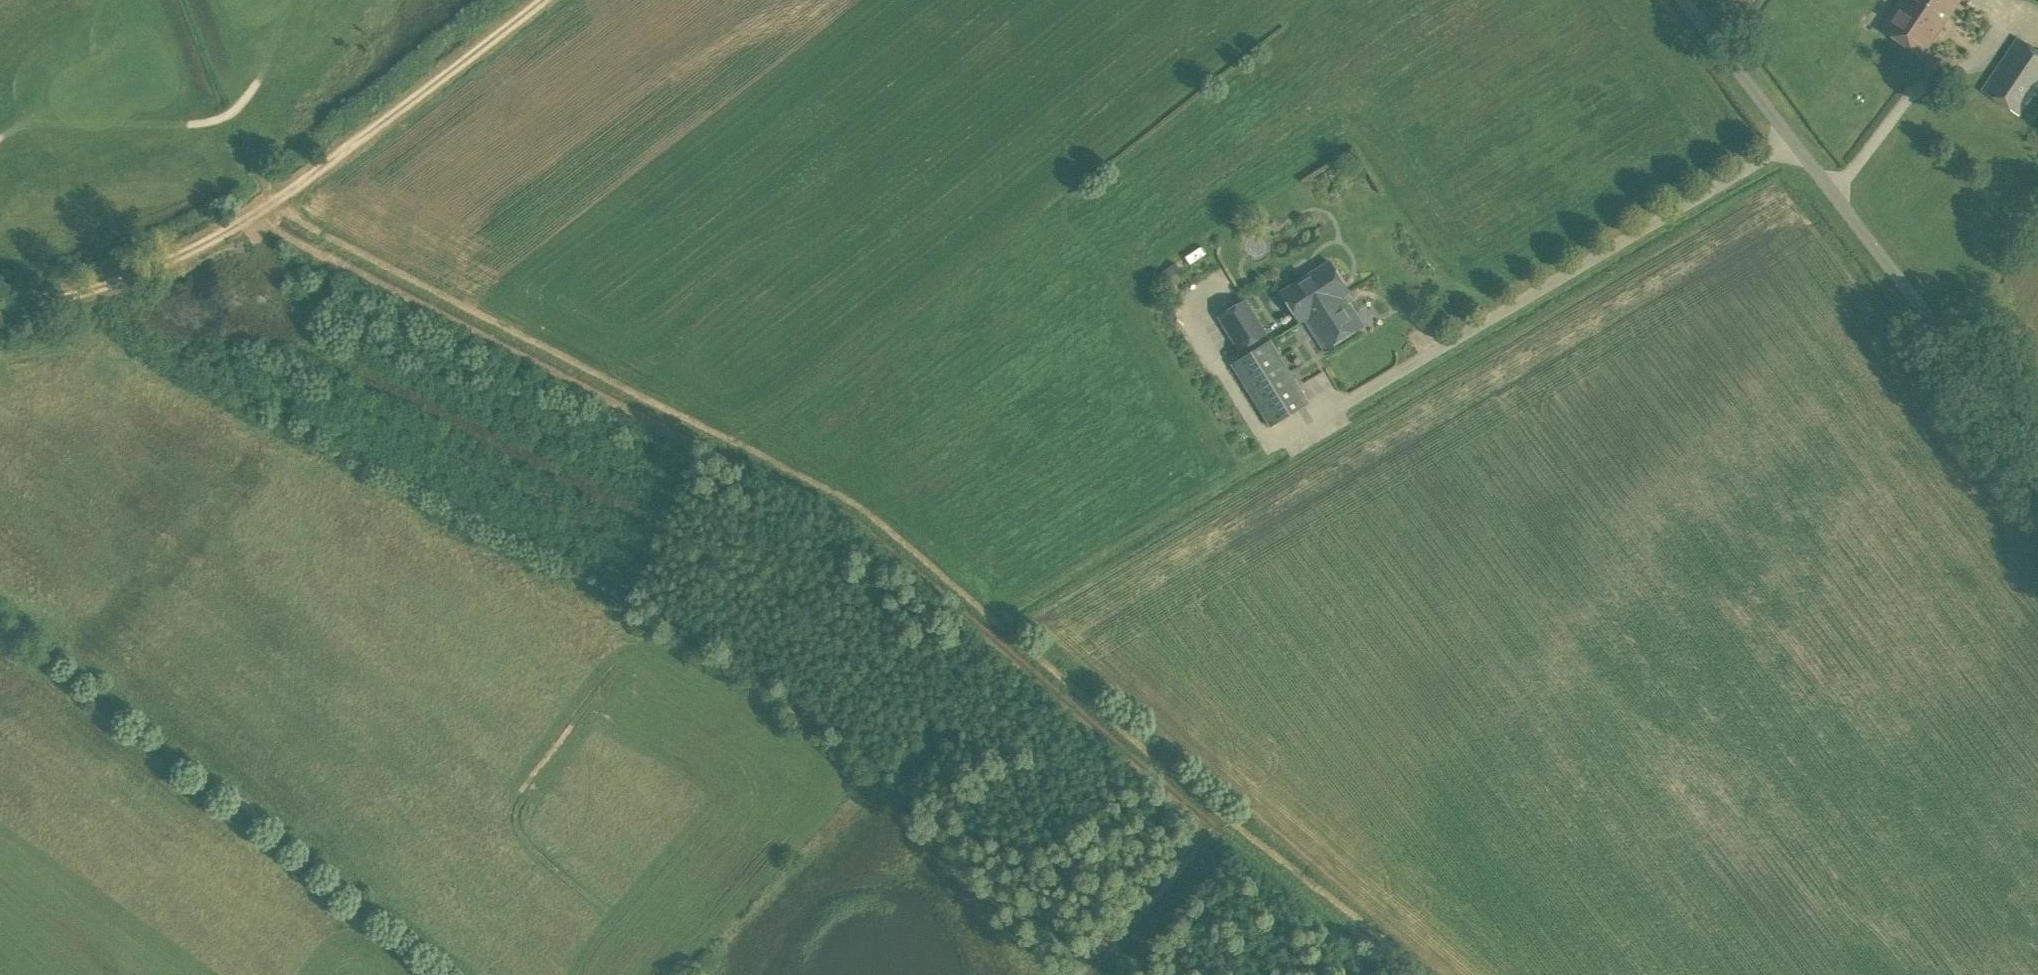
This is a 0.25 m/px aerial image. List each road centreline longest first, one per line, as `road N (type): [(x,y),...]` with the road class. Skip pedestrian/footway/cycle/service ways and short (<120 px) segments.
road 1 (track): [(552,0),(438,89),(193,248),(0,316)]
road 2 (unclassified): [(2037,463),(1678,0)]

